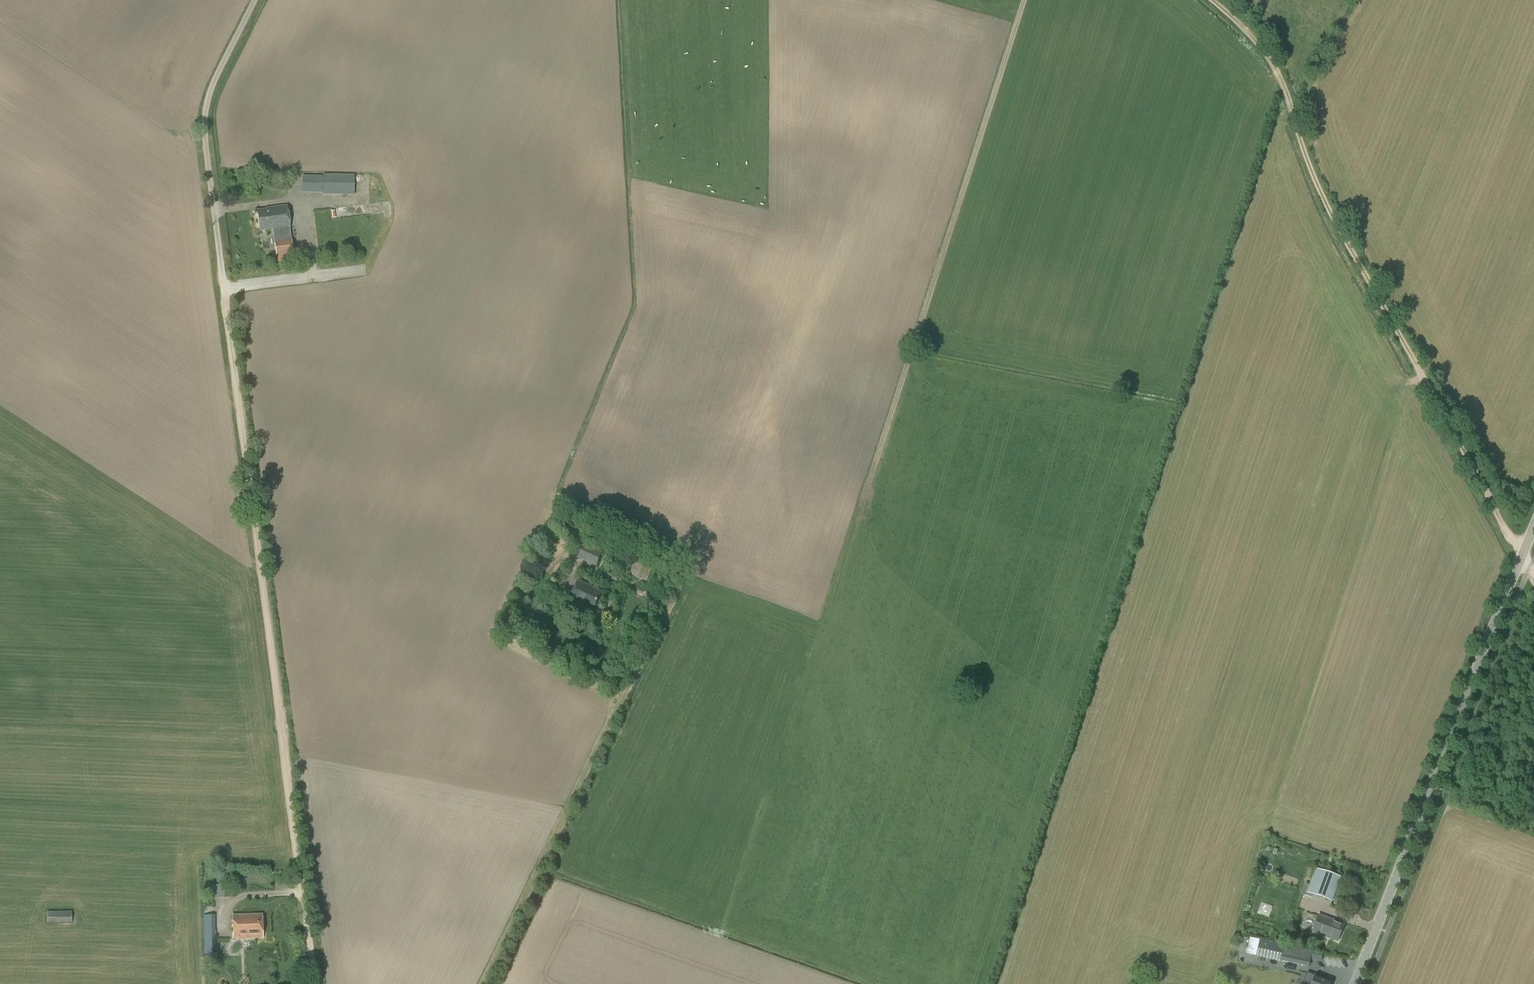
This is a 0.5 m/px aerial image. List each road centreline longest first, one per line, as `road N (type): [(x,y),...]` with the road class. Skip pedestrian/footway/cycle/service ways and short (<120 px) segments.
road 1 (unclassified): [(311,983),(205,143),(217,87),(258,0)]
road 2 (track): [(1217,0),(1265,48),(1308,165),(1358,263),(1533,574)]
road 3 (tertiary): [(1353,983),(1533,524)]

